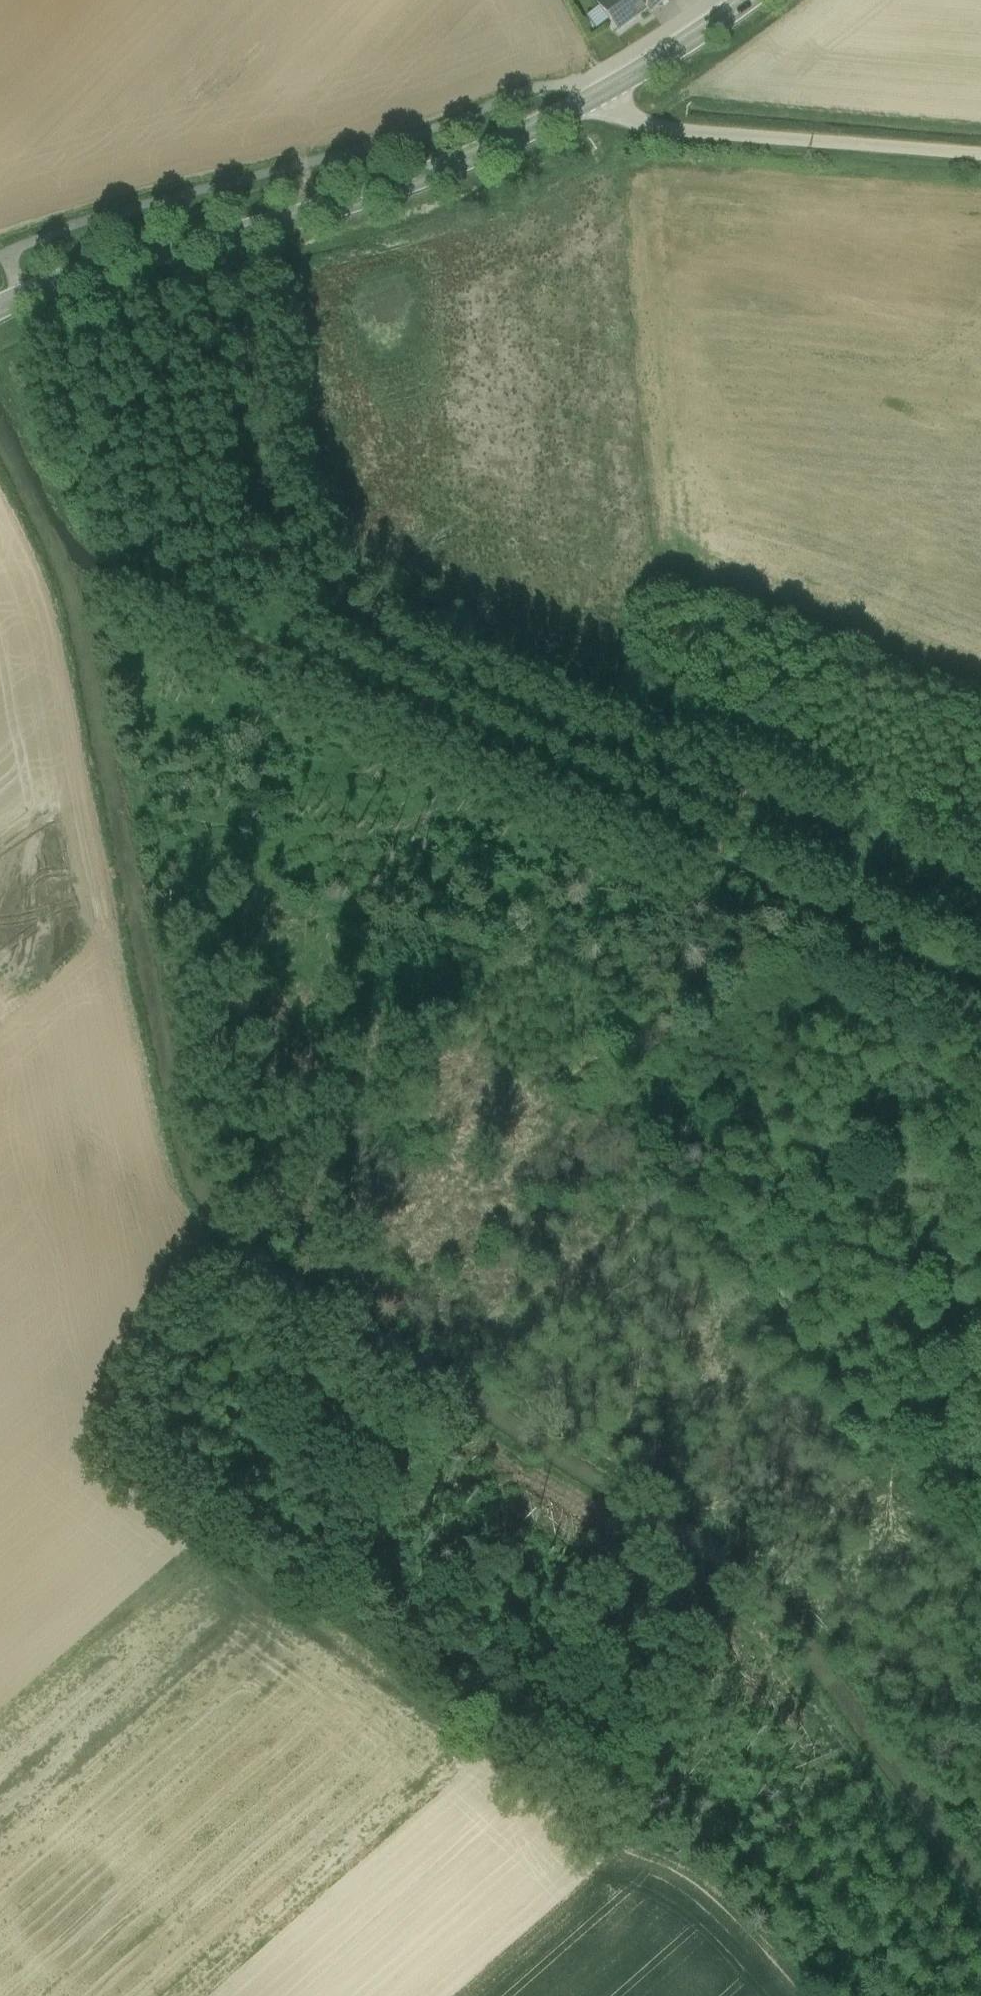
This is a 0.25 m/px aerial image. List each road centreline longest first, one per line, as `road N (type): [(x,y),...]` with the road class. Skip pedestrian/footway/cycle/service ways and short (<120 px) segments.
road 1 (tertiary): [(0,308),(190,243),(400,185),(589,107)]
road 2 (unclassified): [(980,160),(707,134),(632,123),(589,107)]
road 3 (tertiary): [(589,107),(749,0)]

